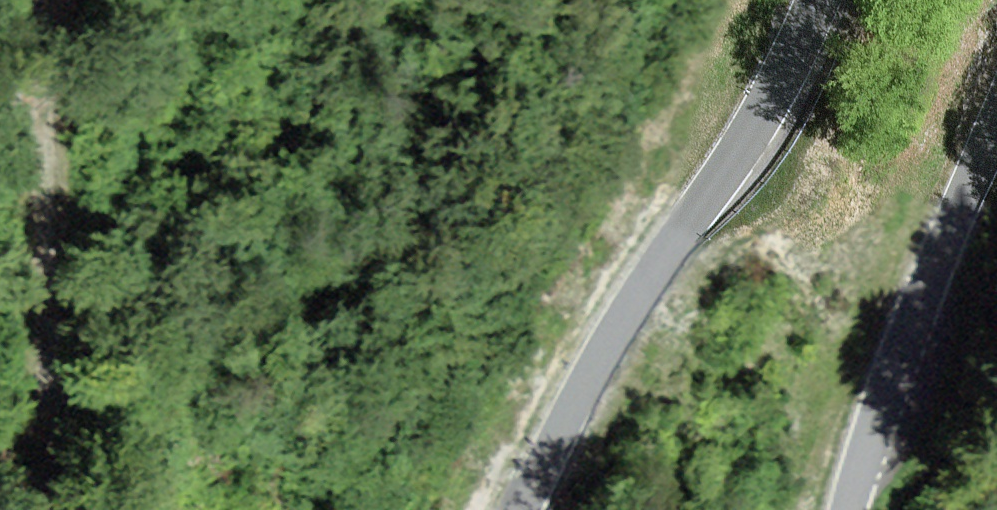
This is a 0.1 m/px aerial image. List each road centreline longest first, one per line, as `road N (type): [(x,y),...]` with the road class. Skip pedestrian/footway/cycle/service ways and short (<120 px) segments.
road 1 (tertiary): [(819,0),(757,121),(618,325),(521,509)]
road 2 (tertiary): [(848,509),(915,317),(996,125)]
road 3 (track): [(45,0),(58,375)]
road 4 (track): [(60,509),(58,375)]

